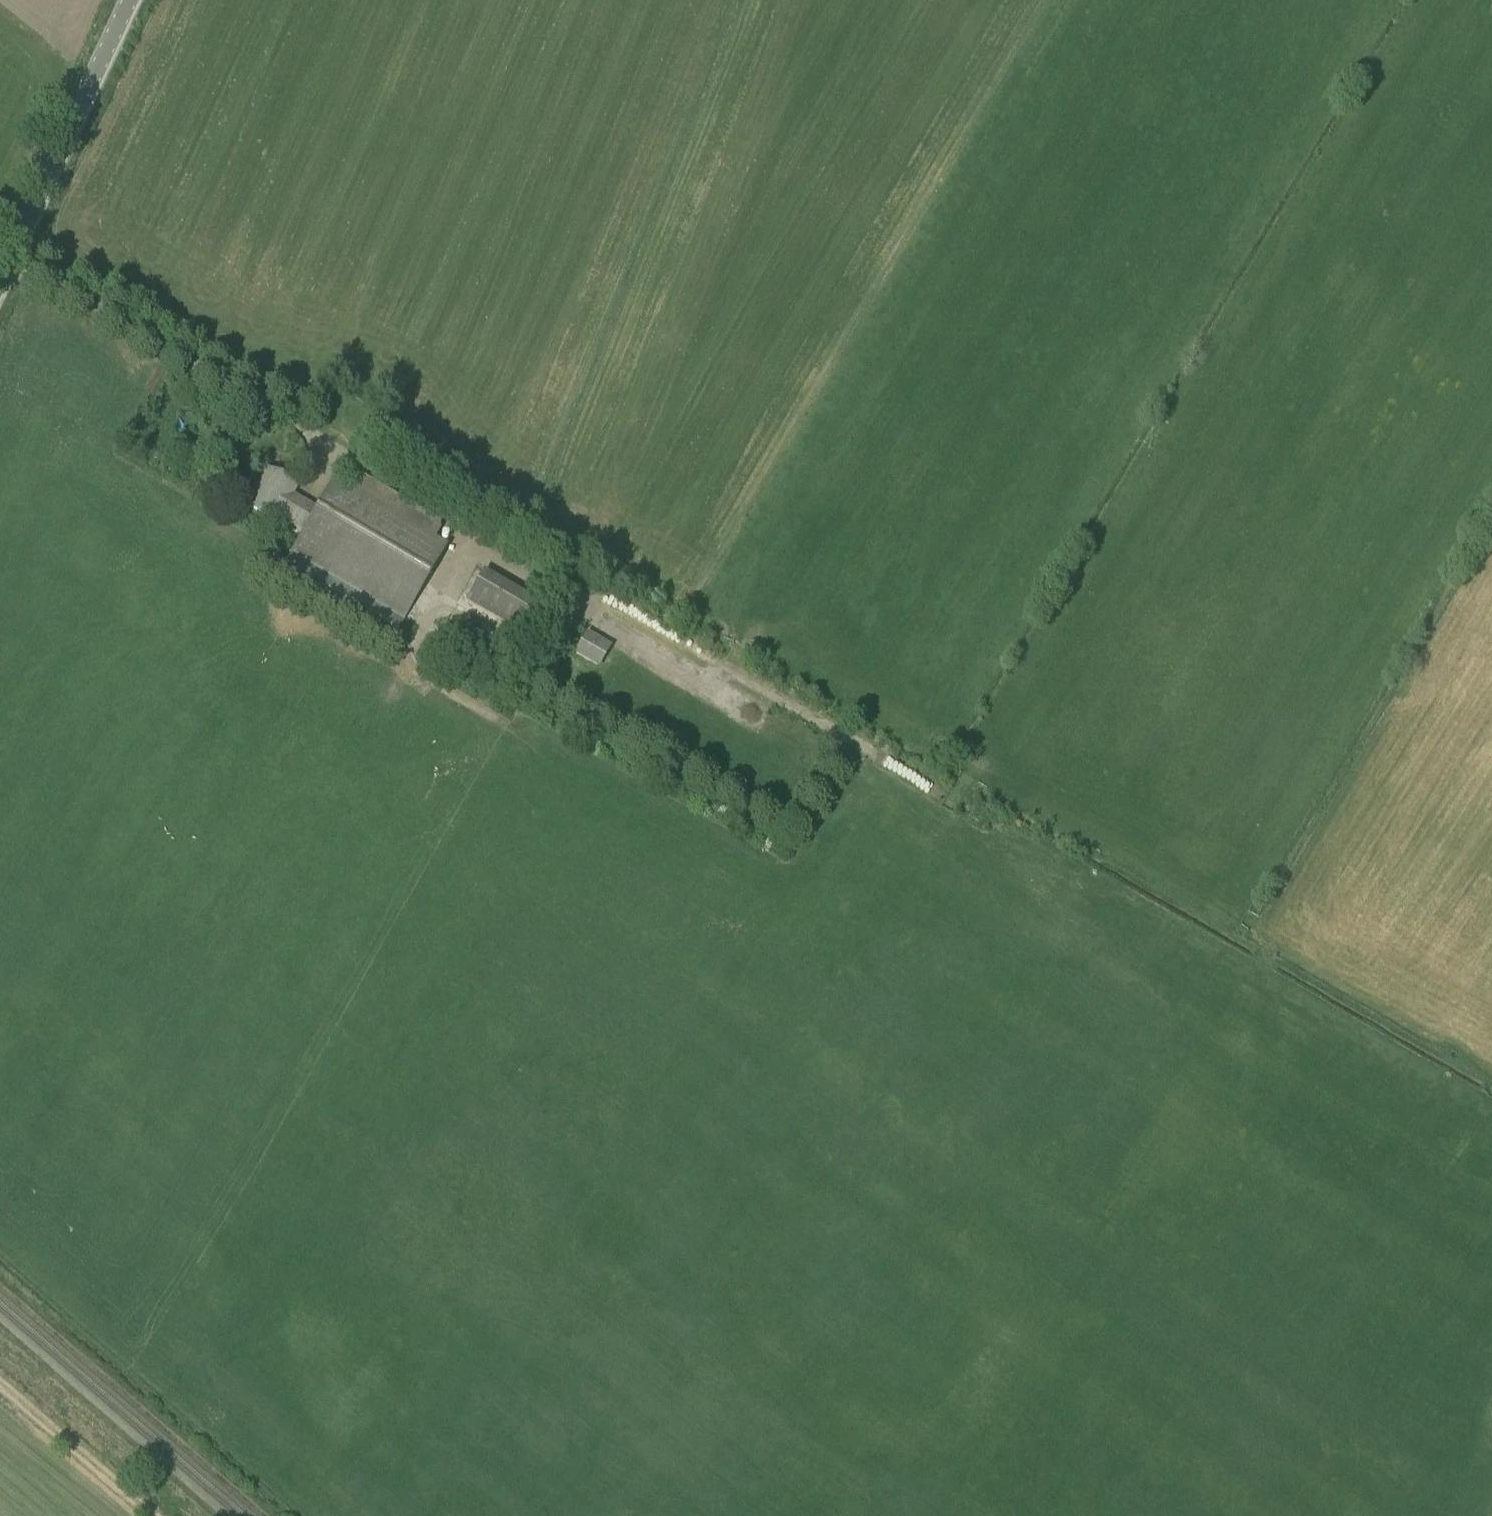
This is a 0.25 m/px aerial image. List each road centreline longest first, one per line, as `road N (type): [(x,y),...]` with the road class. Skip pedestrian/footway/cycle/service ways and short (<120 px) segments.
road 1 (tertiary): [(0,276),(129,0)]
road 2 (track): [(0,1384),(152,1515)]

